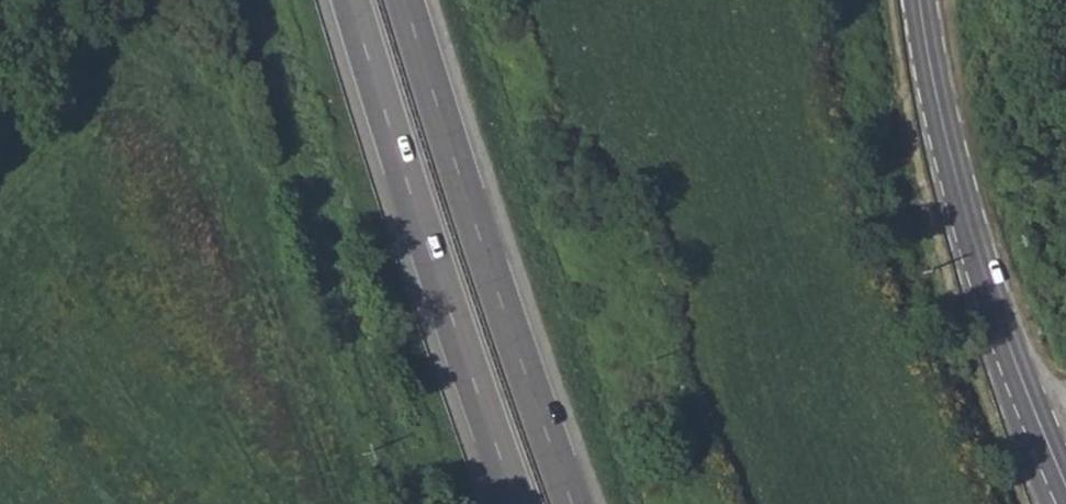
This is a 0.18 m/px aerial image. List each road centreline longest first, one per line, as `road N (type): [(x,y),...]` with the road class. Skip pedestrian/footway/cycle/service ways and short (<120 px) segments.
road 1 (trunk): [(350,0),(517,503)]
road 2 (trunk): [(571,503),(405,0)]
road 3 (secondary): [(919,0),(930,91),(957,193),(1065,485)]

